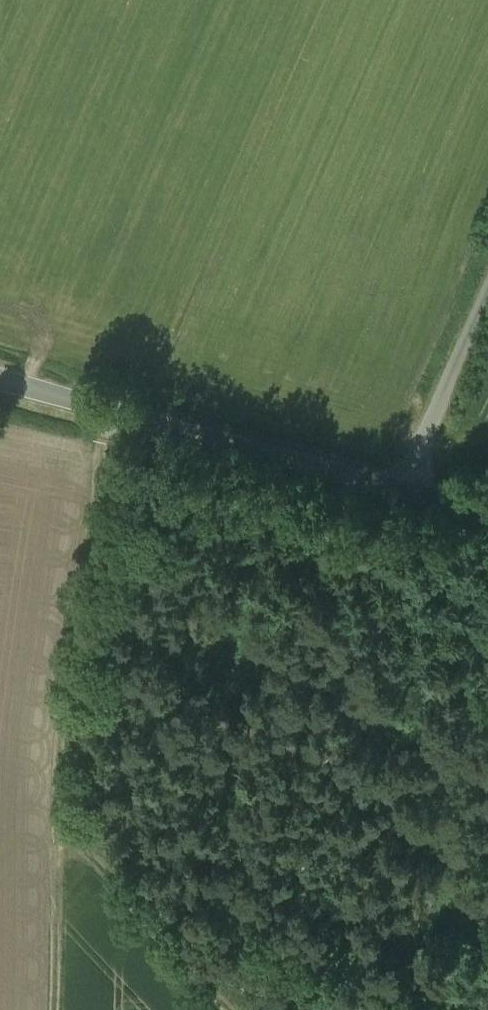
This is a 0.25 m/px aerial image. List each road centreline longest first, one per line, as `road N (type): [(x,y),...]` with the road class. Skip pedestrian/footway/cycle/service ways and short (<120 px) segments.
road 1 (track): [(110,410),(56,729),(54,1009)]
road 2 (tertiary): [(0,380),(400,486)]
road 3 (track): [(58,824),(84,840),(234,1009)]
road 4 (unclassified): [(400,486),(487,289)]

